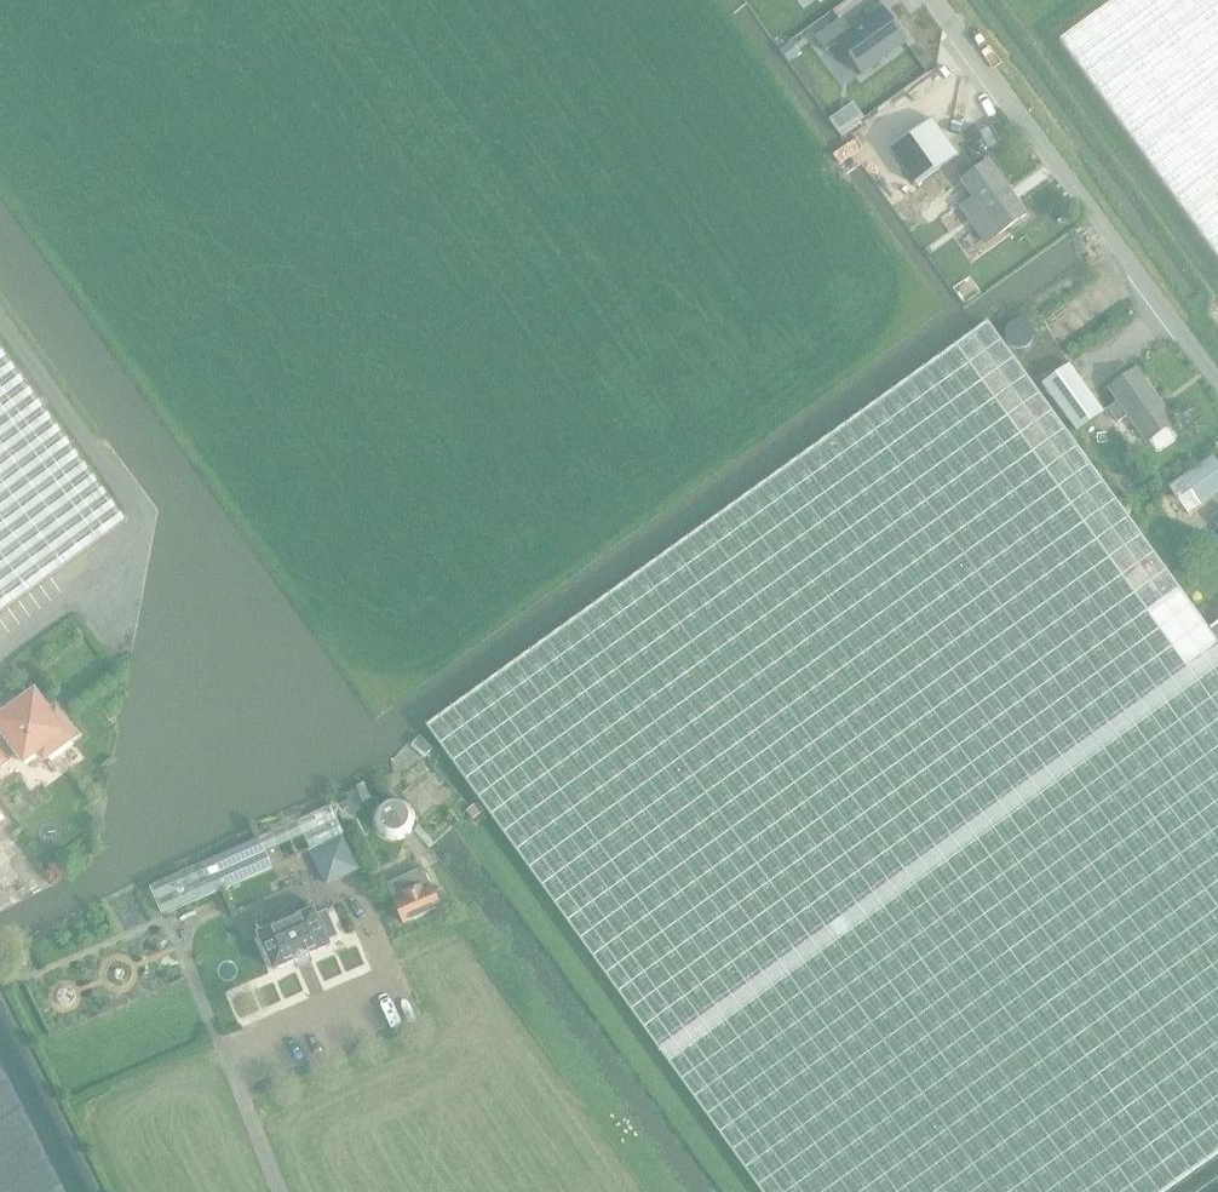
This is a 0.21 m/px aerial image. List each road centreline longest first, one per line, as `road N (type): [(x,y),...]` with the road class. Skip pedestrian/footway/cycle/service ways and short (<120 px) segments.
road 1 (unclassified): [(1217,381),(939,0)]
road 2 (unclassified): [(0,655),(108,580),(139,514),(0,319)]

